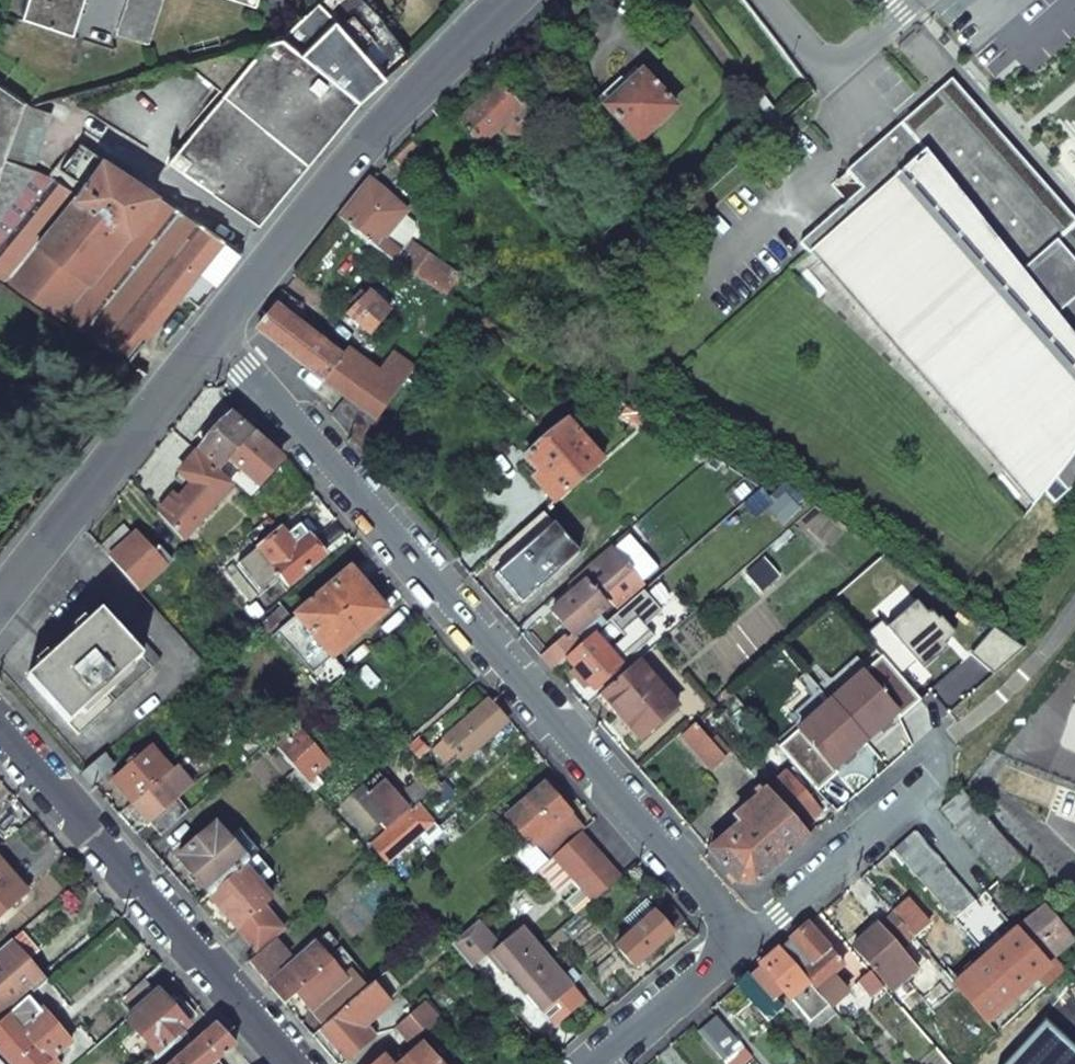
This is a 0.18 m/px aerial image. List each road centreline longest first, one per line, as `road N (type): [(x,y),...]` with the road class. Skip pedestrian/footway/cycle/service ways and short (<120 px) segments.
road 1 (residential): [(747,946),(213,326)]
road 2 (tertiary): [(213,326),(392,124),(516,0)]
road 3 (residential): [(0,727),(291,1063)]
road 4 (tertiary): [(0,607),(213,326)]
road 5 (residential): [(747,946),(935,775)]
road 6 (residential): [(605,1063),(747,946)]

